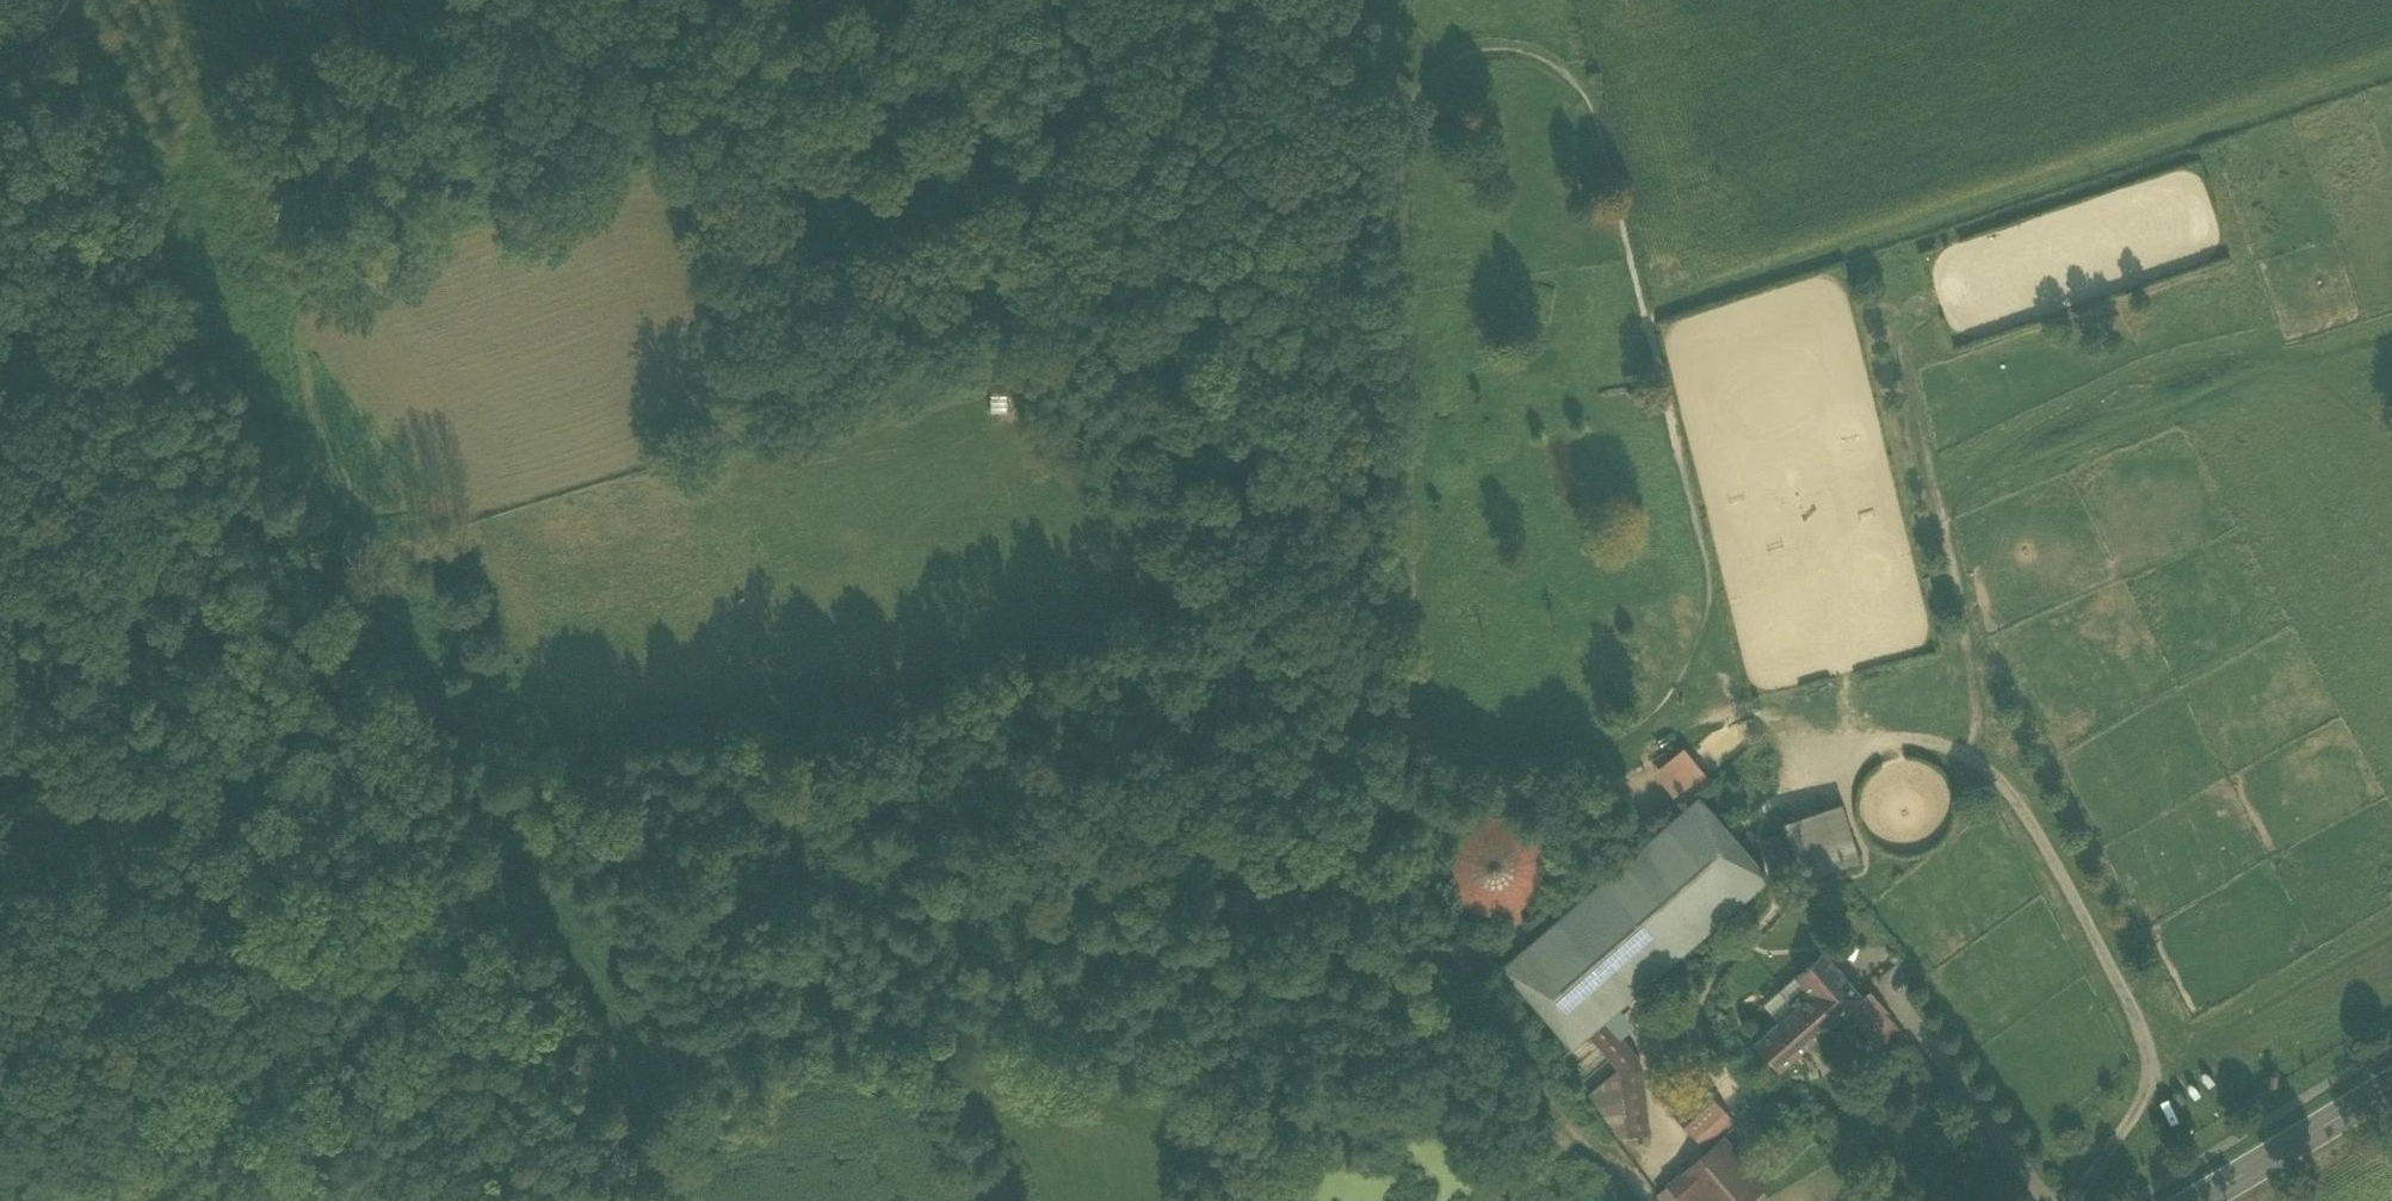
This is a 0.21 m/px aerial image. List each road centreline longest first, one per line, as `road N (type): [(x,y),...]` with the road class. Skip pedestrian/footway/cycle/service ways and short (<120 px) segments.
road 1 (track): [(1352,823),(1364,456),(1326,0)]
road 2 (tertiary): [(2391,1085),(2195,1200)]

